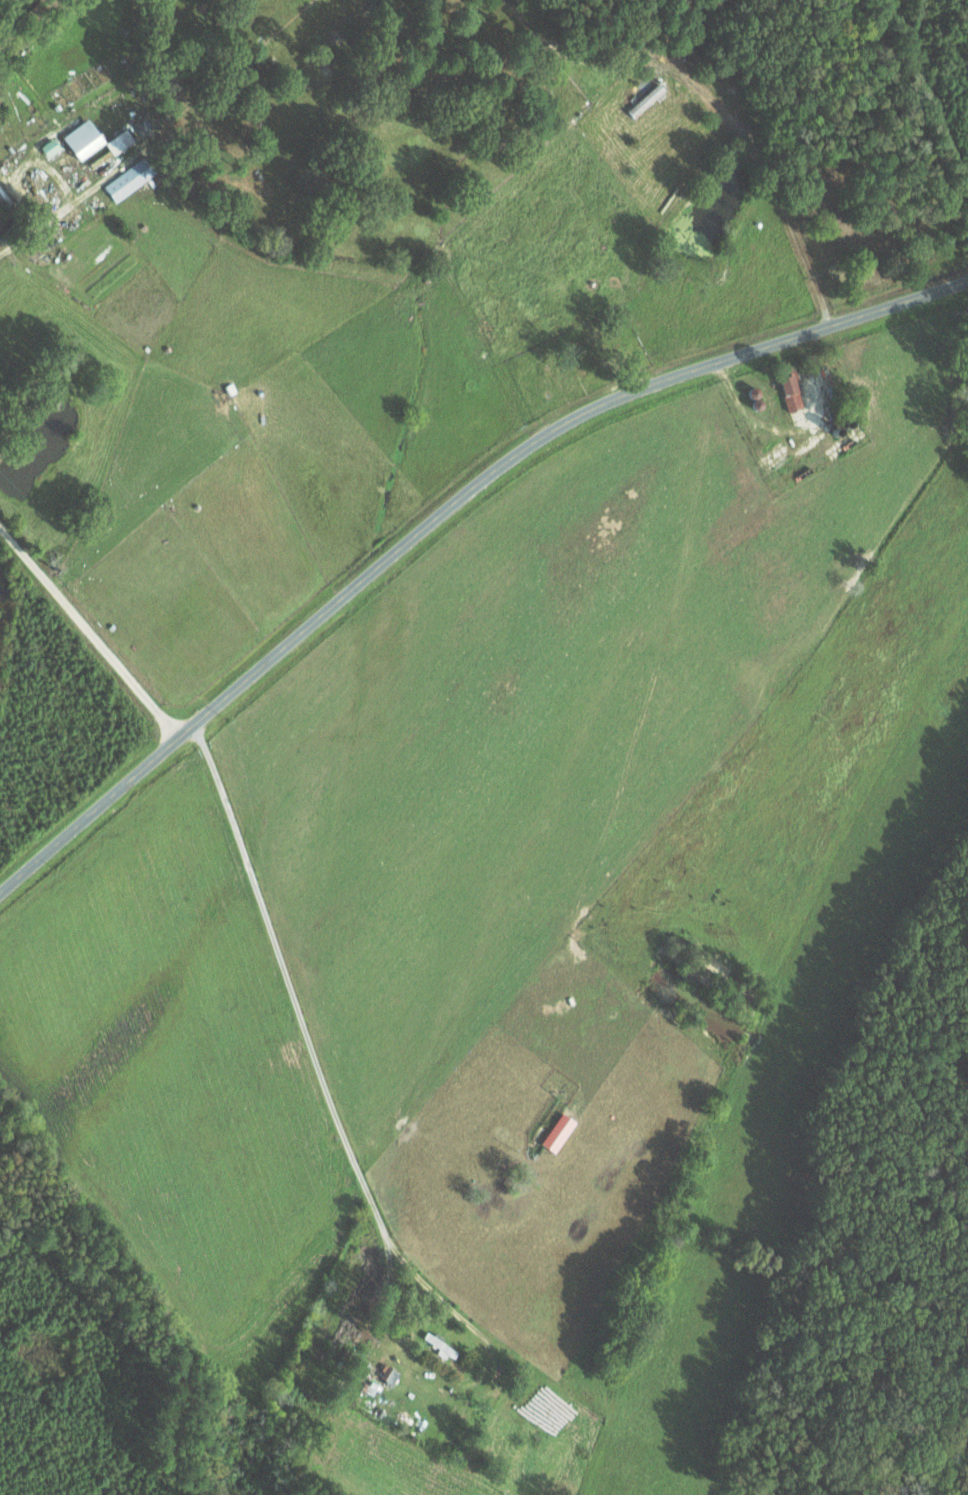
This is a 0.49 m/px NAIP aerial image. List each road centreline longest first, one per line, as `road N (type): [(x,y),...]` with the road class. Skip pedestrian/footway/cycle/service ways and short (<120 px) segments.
road 1 (tertiary): [(0,897),(540,439),(623,396),(967,281)]

